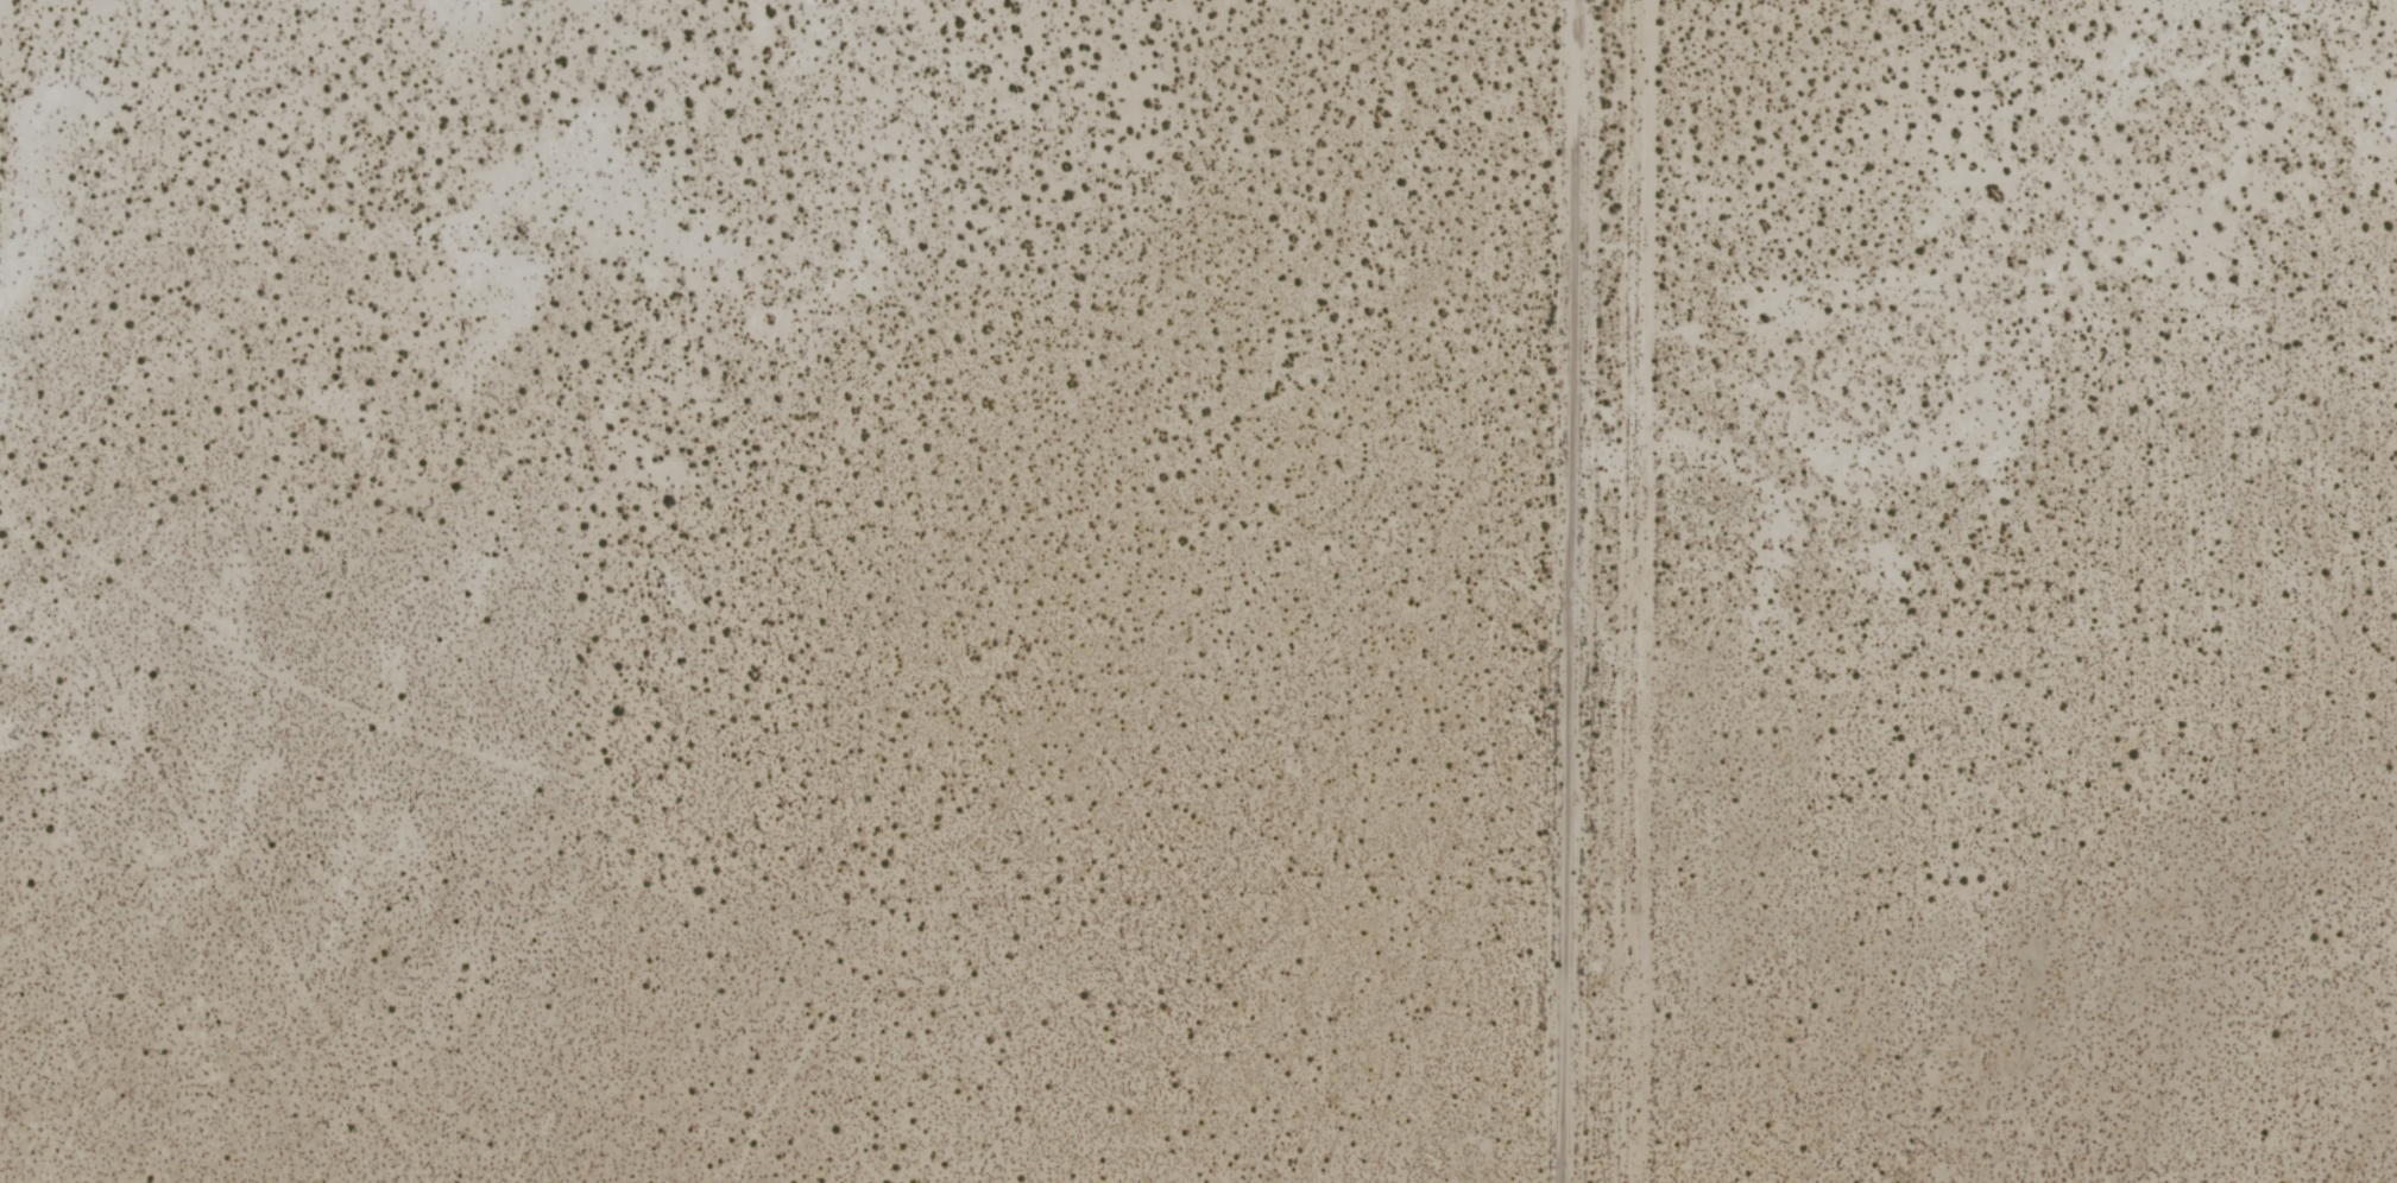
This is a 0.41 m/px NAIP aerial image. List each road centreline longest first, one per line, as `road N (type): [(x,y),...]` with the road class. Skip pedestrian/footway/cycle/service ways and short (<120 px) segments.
road 1 (residential): [(1580,0),(1563,1182)]

